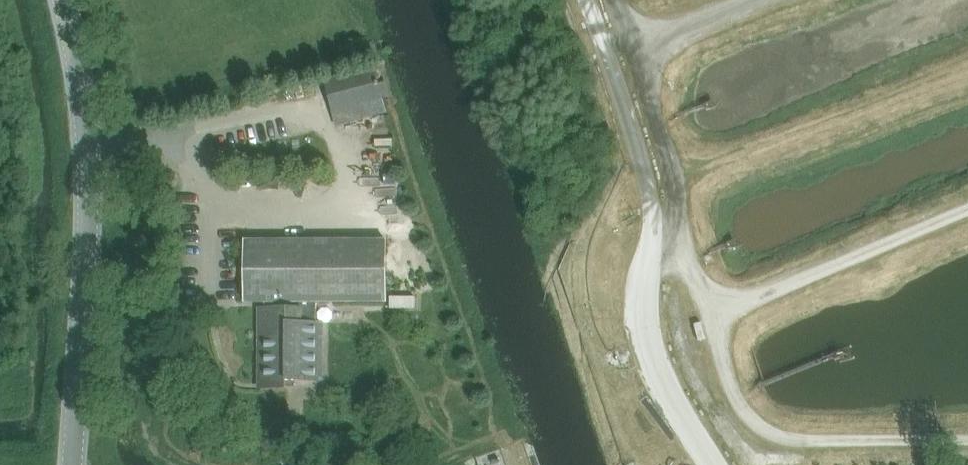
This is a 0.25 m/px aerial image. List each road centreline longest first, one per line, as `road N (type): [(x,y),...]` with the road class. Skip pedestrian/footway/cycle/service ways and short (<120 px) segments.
road 1 (tertiary): [(71,464),(88,154),(62,0)]

